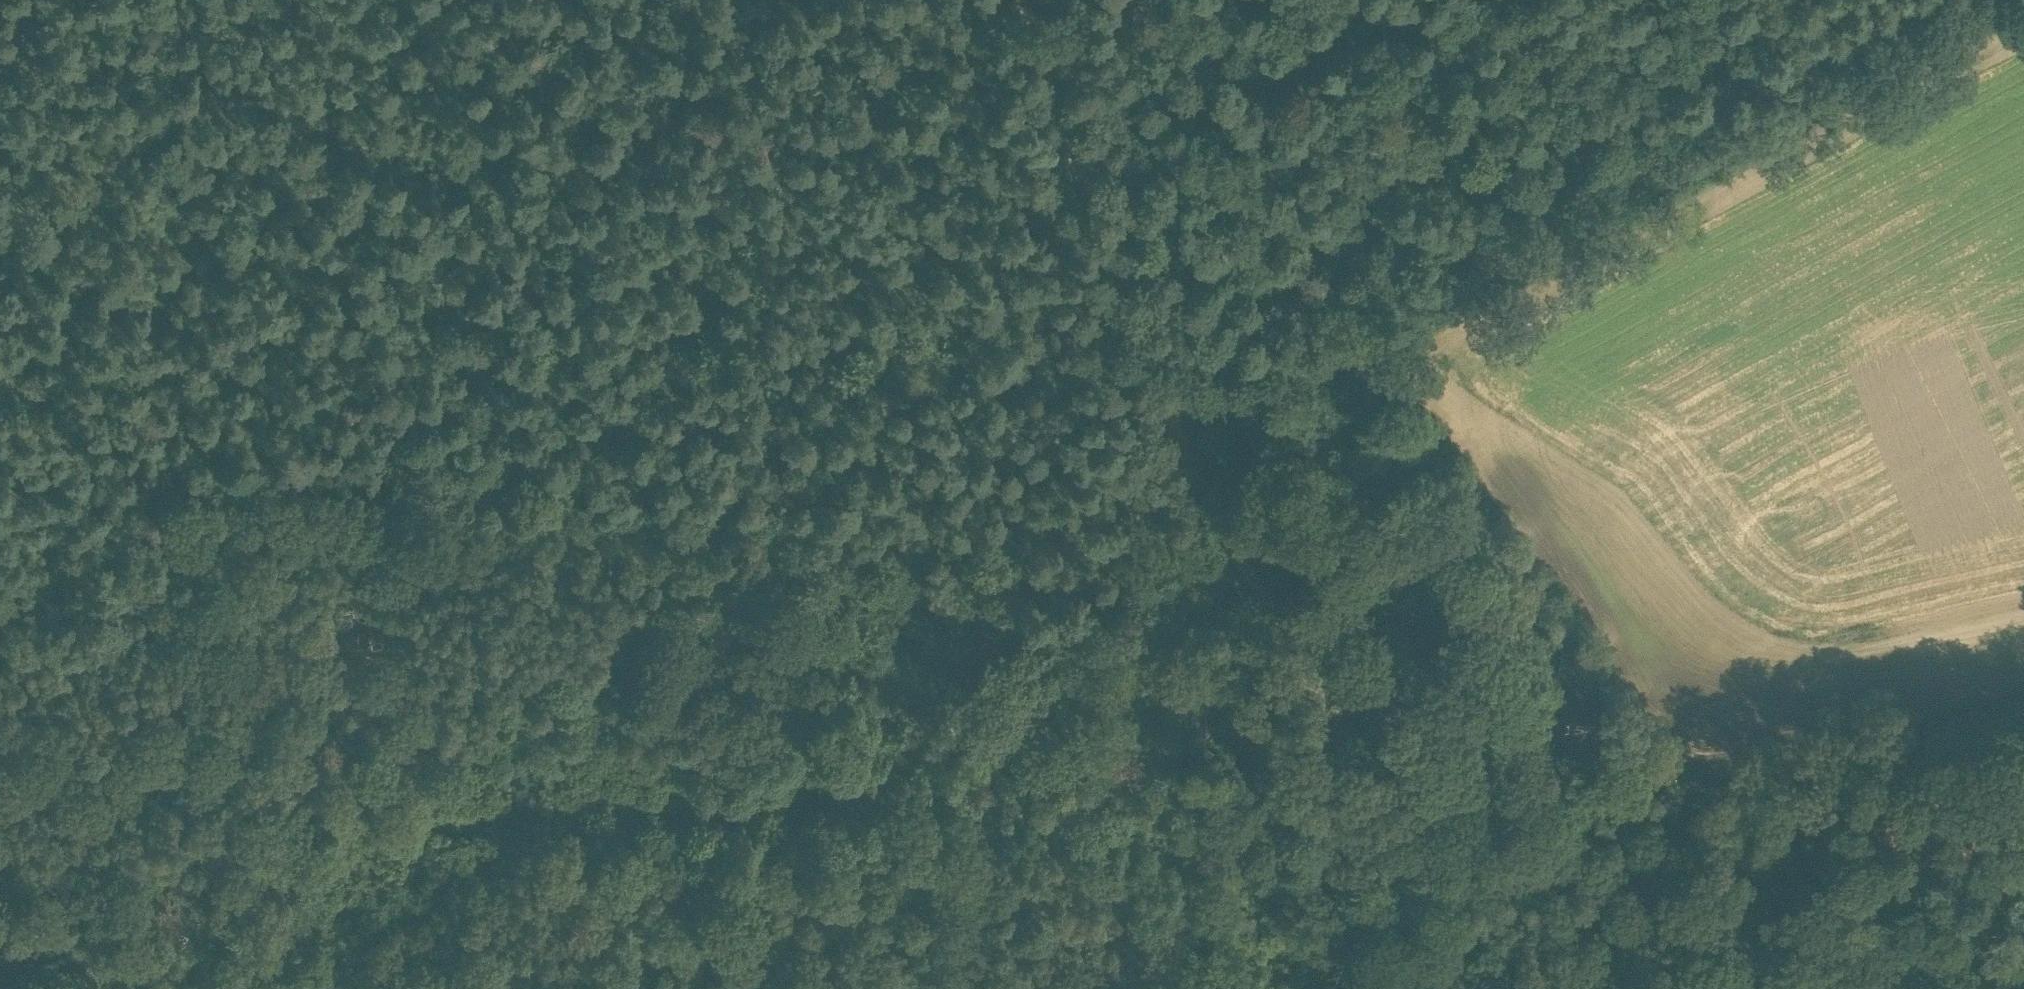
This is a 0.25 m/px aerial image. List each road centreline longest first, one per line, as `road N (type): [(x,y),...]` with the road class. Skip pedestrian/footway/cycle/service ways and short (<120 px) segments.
road 1 (track): [(1020,0),(1153,387),(1251,570)]
road 2 (track): [(1495,988),(1600,899),(1733,818),(1883,753),(2023,706)]
road 3 (track): [(1251,570),(1492,988)]

